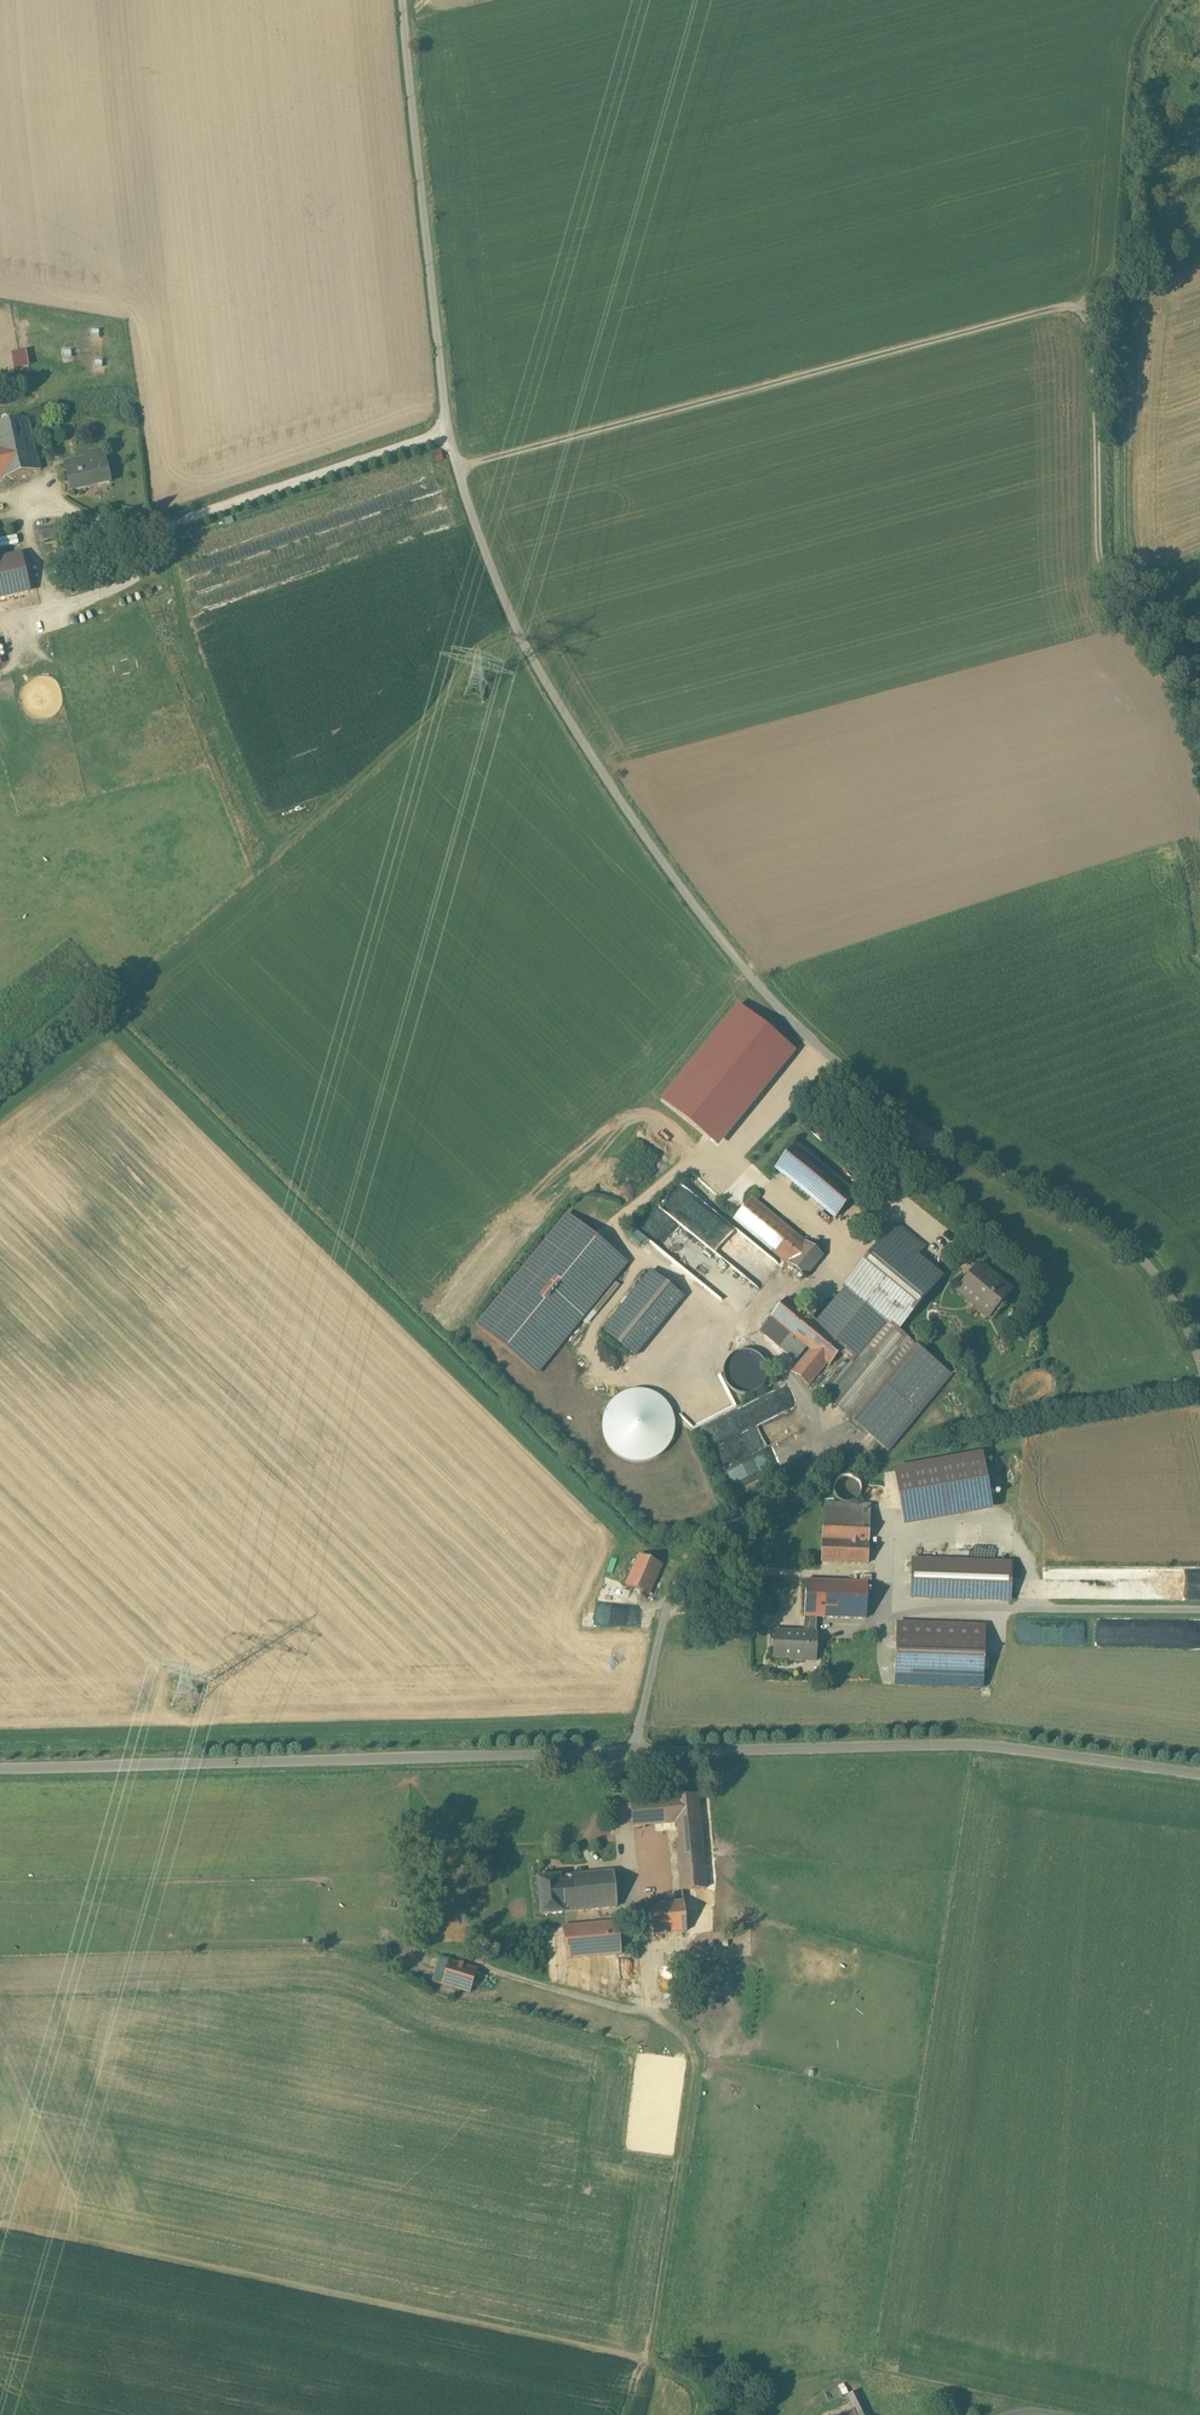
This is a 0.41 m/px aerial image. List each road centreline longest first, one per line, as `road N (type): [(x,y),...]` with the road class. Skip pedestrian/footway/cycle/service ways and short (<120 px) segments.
road 1 (unclassified): [(0,1769),(951,1744),(1199,1776)]
road 2 (unclassified): [(1199,1365),(1146,1264),(1098,1222),(923,1129),(812,1042),(762,990),(669,874),(523,641),(457,467)]
road 3 (unclassified): [(457,467),(1107,297)]
road 4 (track): [(716,2414),(691,2386),(655,2368),(650,2354),(683,2156),(695,2062),(690,2048),(662,2020),(495,1971)]
road 5 (unclassified): [(457,467),(447,432),(402,0)]
road 6 (unclassified): [(1107,297),(1095,569),(1199,695)]

